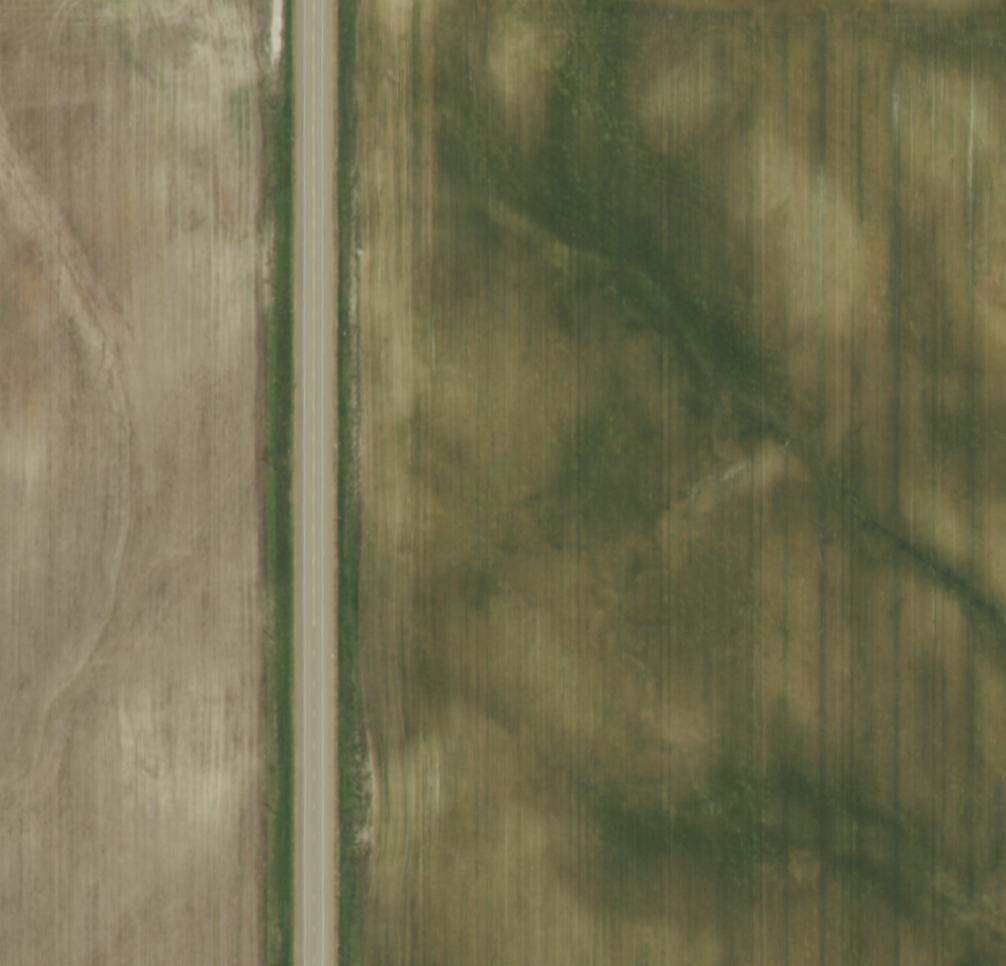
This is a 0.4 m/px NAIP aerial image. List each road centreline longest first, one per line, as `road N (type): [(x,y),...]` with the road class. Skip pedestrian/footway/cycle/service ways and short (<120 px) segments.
road 1 (tertiary): [(315,965),(319,0)]

